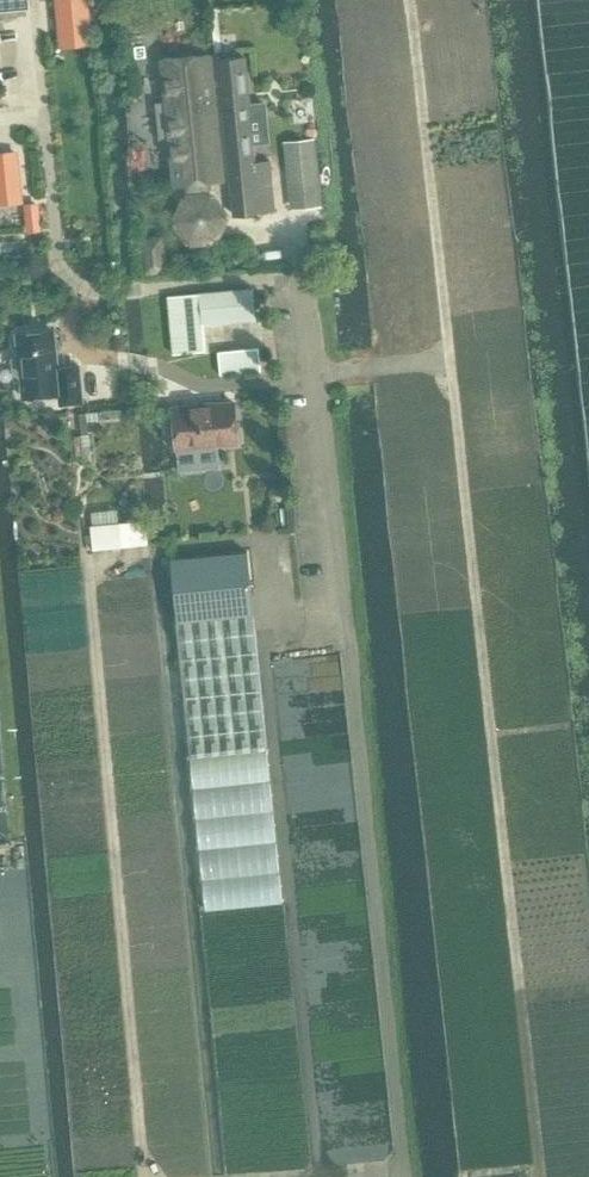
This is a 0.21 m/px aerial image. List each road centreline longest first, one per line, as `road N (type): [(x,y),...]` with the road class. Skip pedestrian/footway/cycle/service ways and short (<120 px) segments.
road 1 (unclassified): [(404,1176),(305,275)]
road 2 (track): [(541,1176),(450,360)]
road 3 (track): [(321,1176),(262,631),(347,623)]
road 4 (track): [(145,1176),(88,562)]
road 5 (track): [(411,0),(450,360),(317,374)]
road 6 (unclassified): [(45,108),(58,260),(81,288),(120,292),(305,275)]

